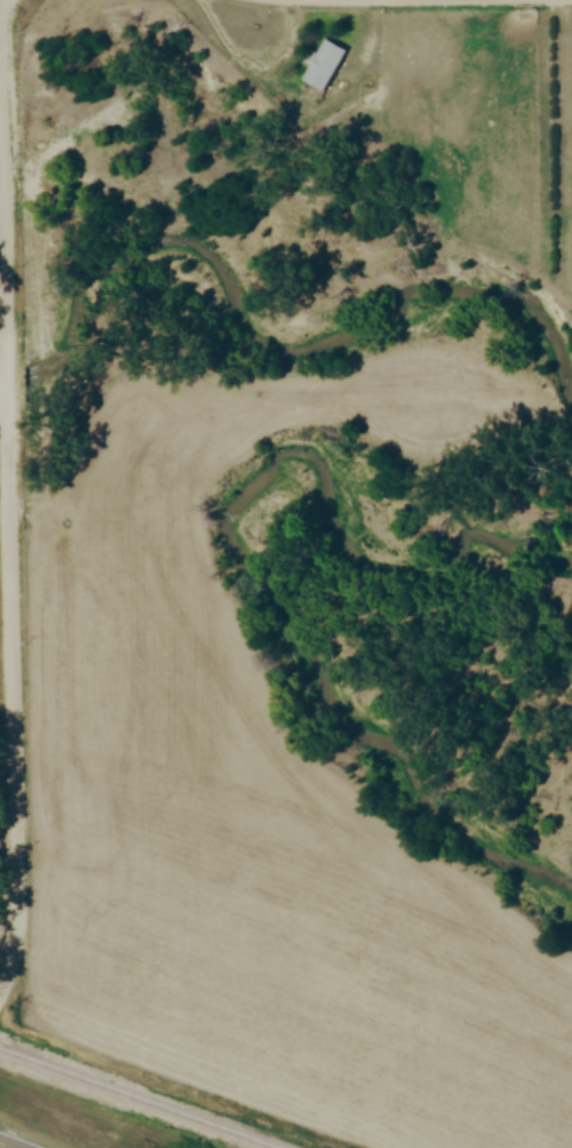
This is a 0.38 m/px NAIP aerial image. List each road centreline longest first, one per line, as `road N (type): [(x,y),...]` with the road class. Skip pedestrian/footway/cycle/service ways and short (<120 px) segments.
road 1 (residential): [(7,406),(13,833),(11,934),(0,985)]
road 2 (residential): [(1,50),(7,365)]

